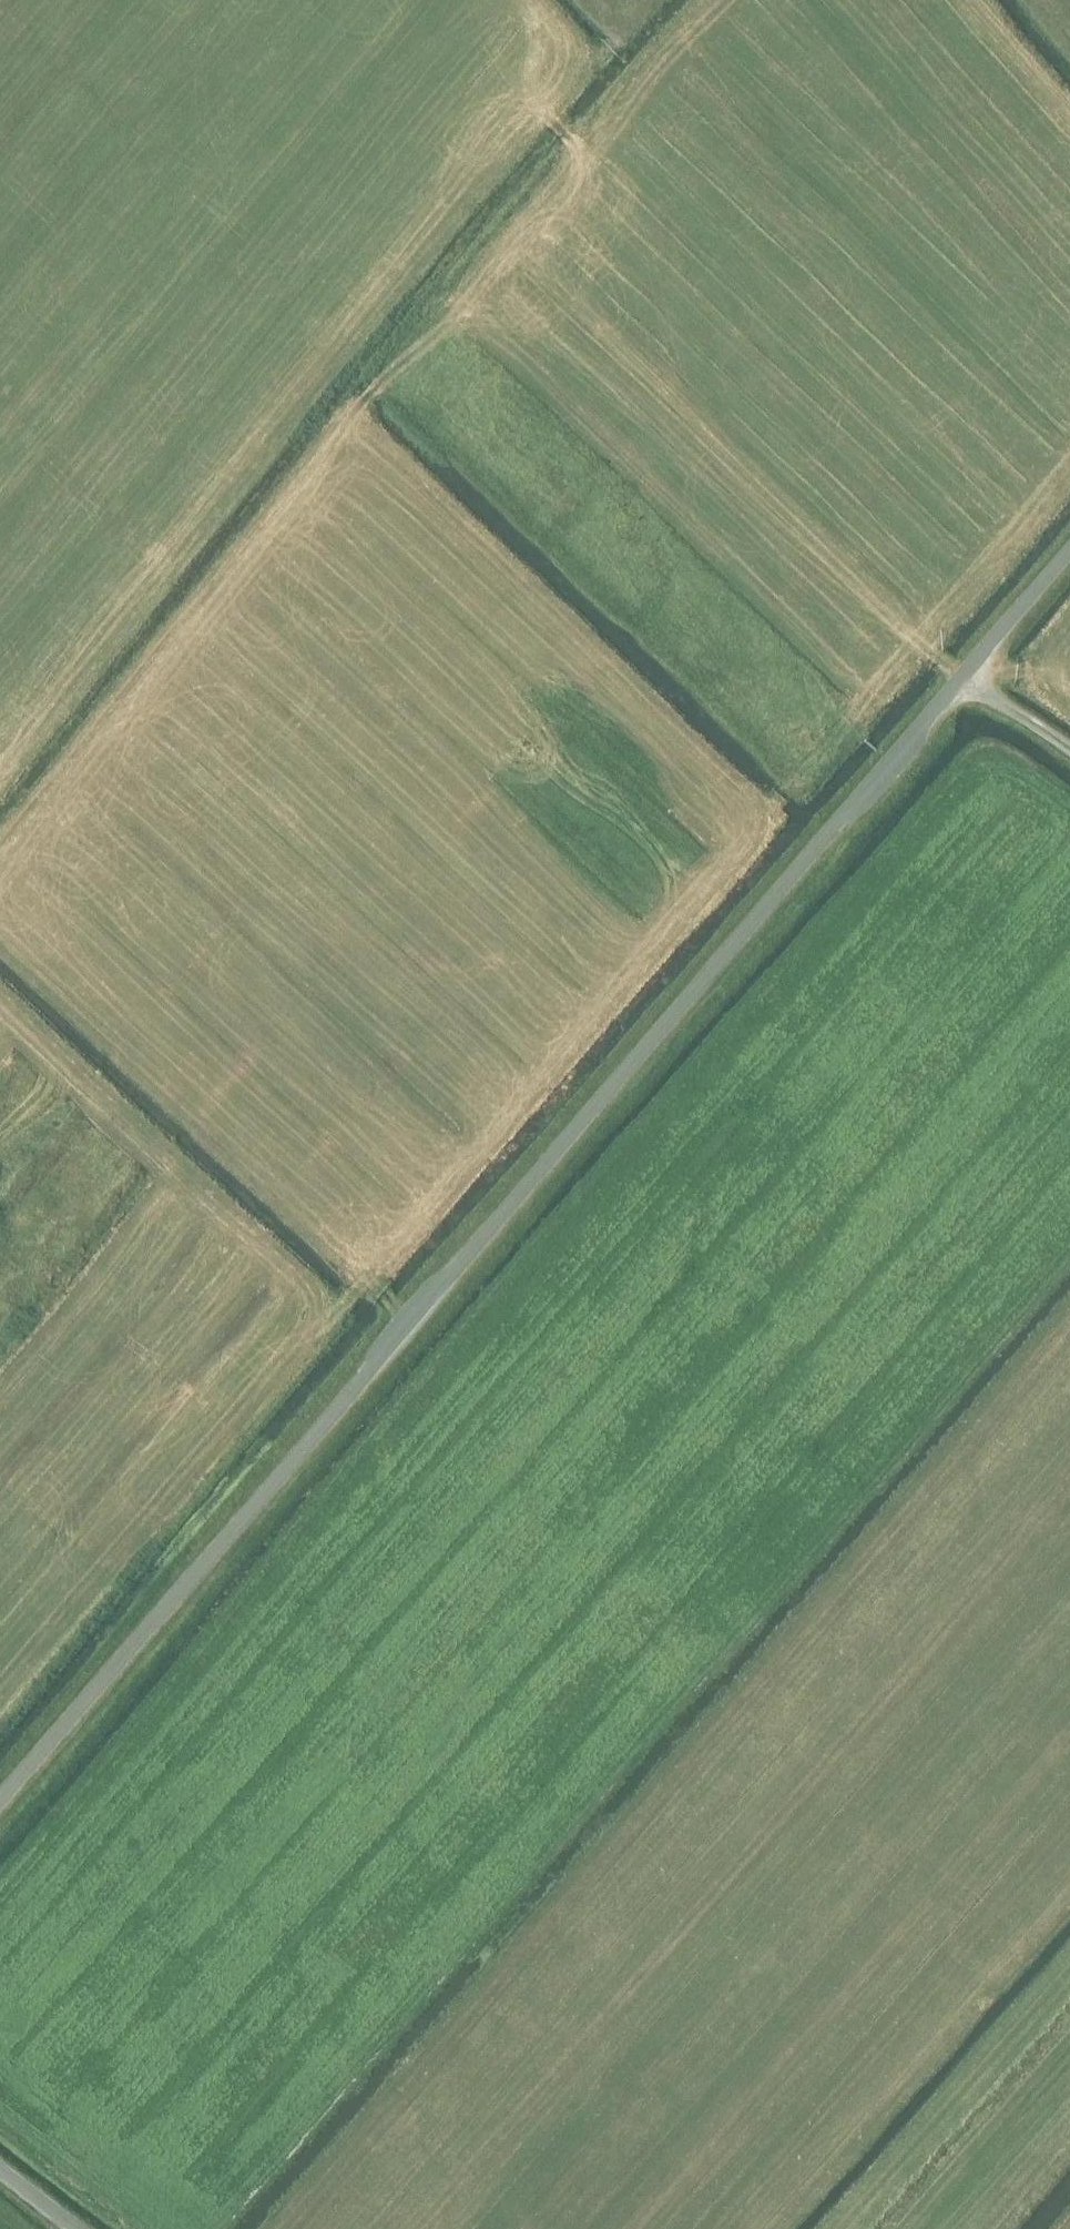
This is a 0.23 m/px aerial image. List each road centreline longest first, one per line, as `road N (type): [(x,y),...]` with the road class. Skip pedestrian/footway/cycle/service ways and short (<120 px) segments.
road 1 (unclassified): [(0,1799),(1069,547)]
road 2 (track): [(916,644),(959,679),(1044,669)]
road 3 (track): [(959,679),(1069,750)]

